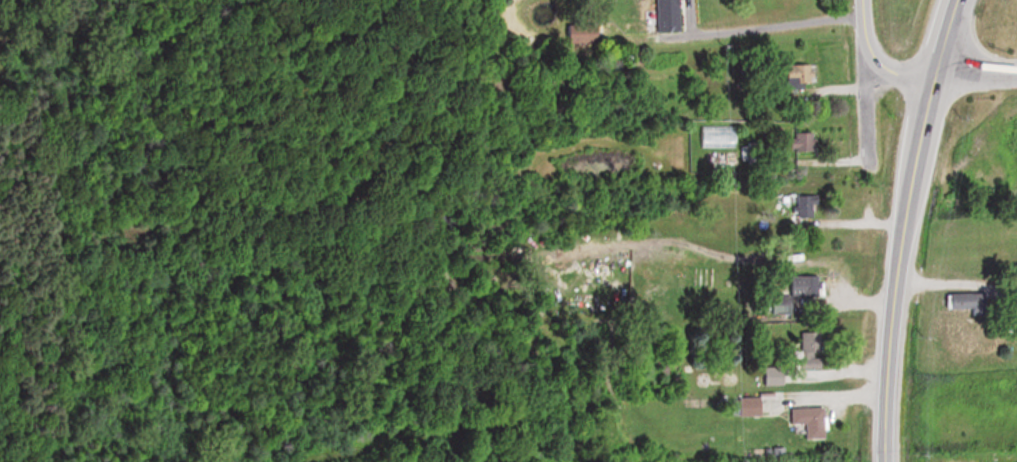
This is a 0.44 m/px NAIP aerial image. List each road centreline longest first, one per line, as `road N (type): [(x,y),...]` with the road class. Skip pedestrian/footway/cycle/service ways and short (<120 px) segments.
road 1 (tertiary): [(884,461),(893,283),(954,0)]
road 2 (residential): [(930,85),(875,60),(860,29),(859,0)]

